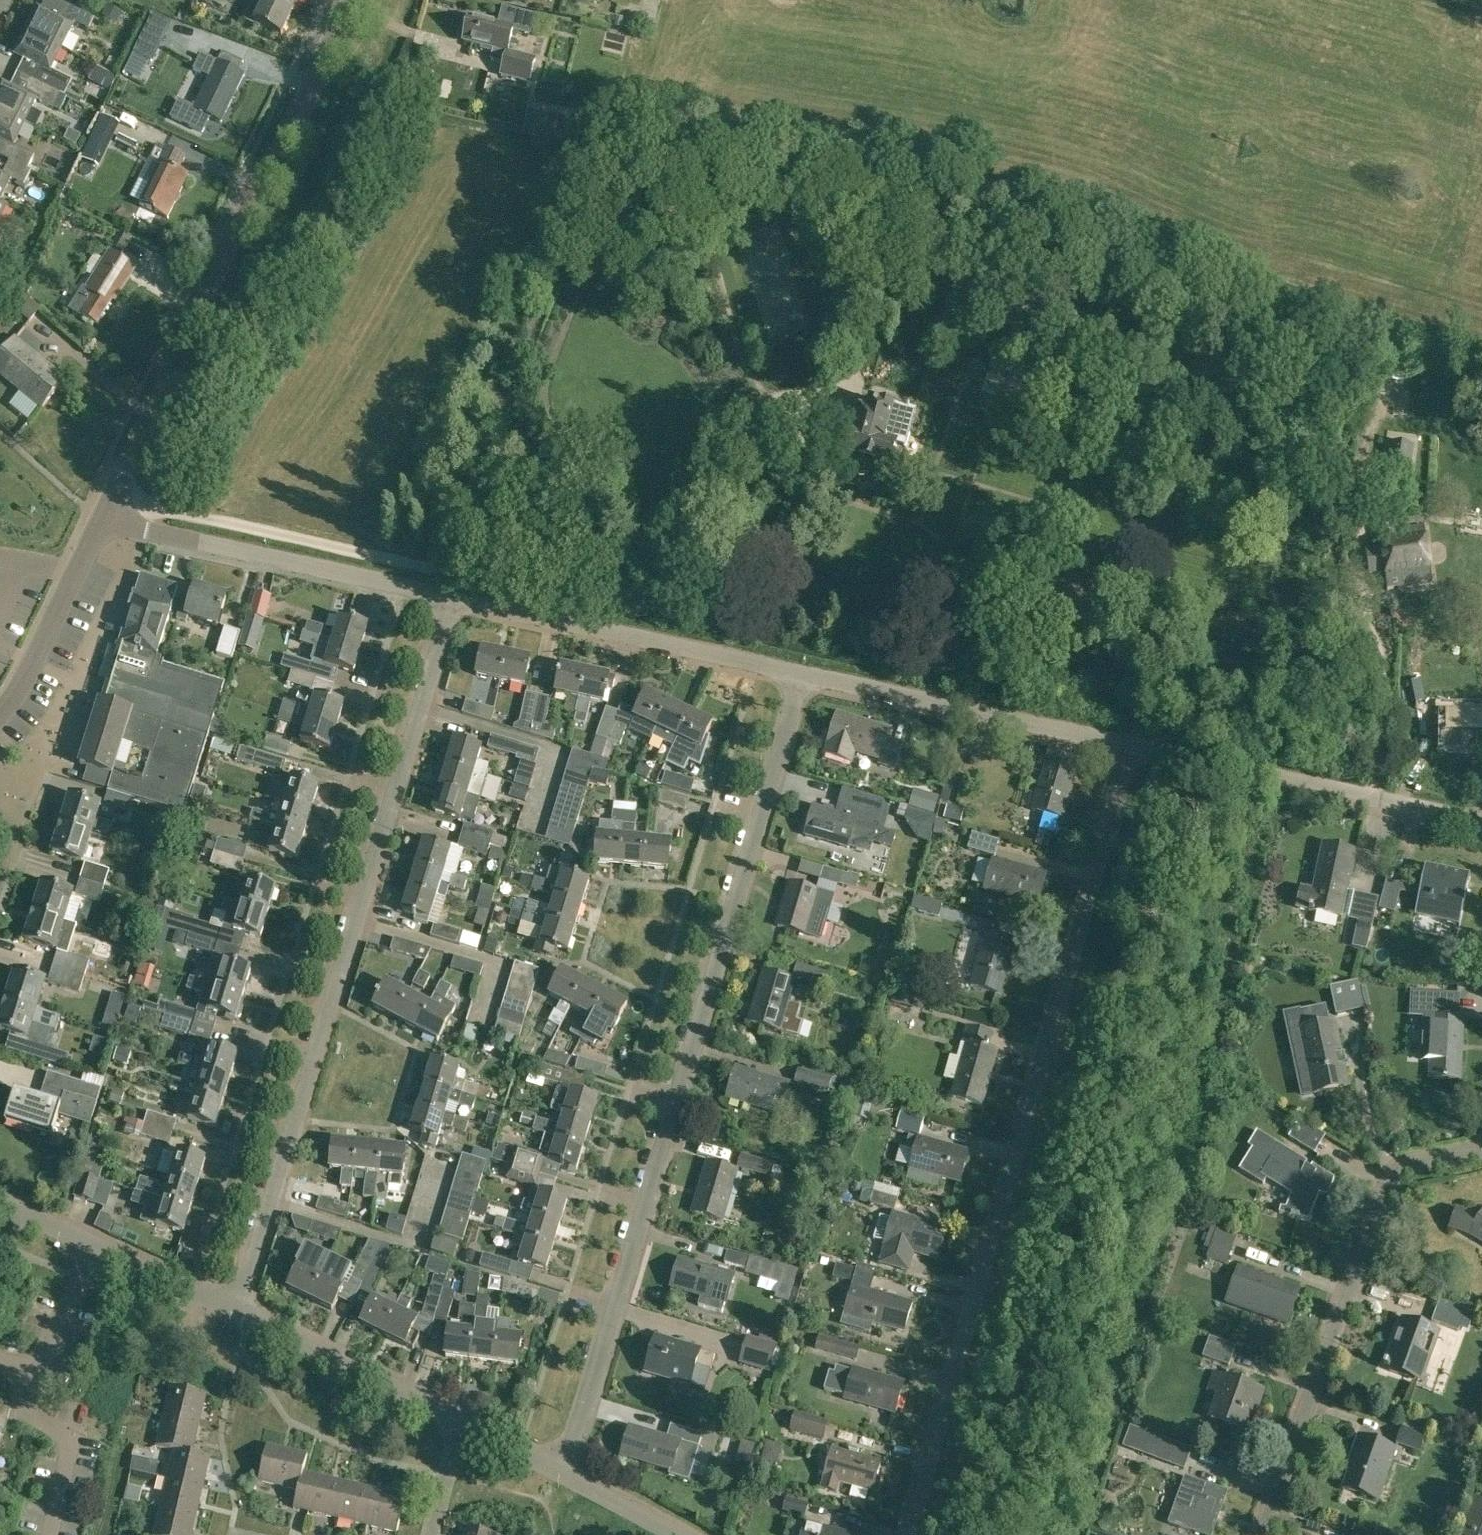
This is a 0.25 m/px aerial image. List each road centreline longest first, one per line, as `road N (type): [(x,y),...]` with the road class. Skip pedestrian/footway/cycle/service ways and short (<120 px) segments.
road 1 (residential): [(565,1476),(803,671)]
road 2 (residential): [(907,1534),(1131,745)]
road 3 (track): [(114,492),(428,567),(601,599),(626,577),(633,554),(707,453),(800,416)]
road 4 (residential): [(237,1311),(456,598)]
road 5 (tertiary): [(101,521),(351,0)]
road 6 (residential): [(1481,1151),(1433,1158),(1389,1181),(1261,1534)]
road 7 (residential): [(456,598),(101,521)]
road 8 (residential): [(1481,823),(1131,745)]
road 9 (residential): [(803,671),(456,598)]
road 10 (residential): [(1131,745),(803,671)]
road 11 (residential): [(47,1534),(73,1434),(32,1403),(35,1372),(97,1247)]
road 12 (residential): [(459,1420),(237,1311)]
road 13 (tertiary): [(0,712),(79,566)]
road 14 (residential): [(237,1311),(97,1247)]
road 15 (residential): [(673,1534),(565,1476)]

